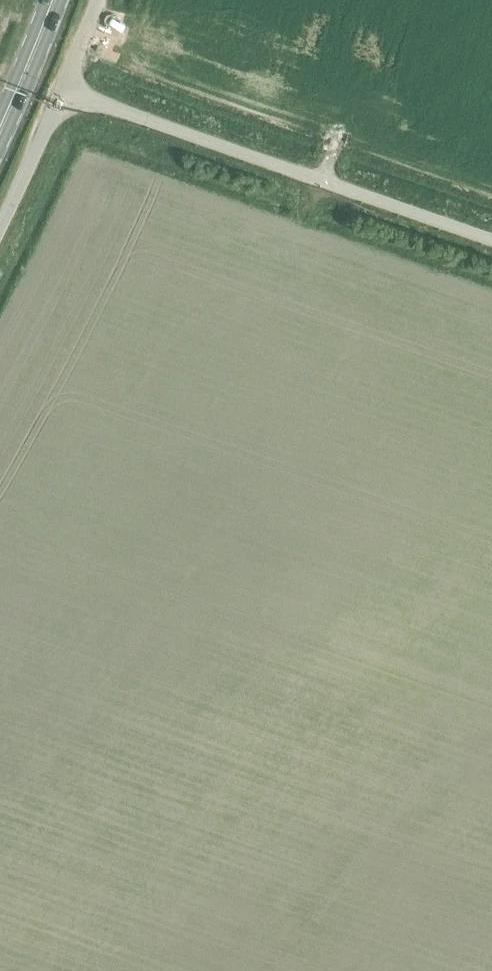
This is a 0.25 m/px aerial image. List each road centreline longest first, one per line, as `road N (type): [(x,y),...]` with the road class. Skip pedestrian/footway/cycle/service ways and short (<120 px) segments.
road 1 (unclassified): [(491,236),(65,87)]
road 2 (unclassified): [(65,87),(0,224)]
road 3 (primary): [(0,130),(55,0)]

